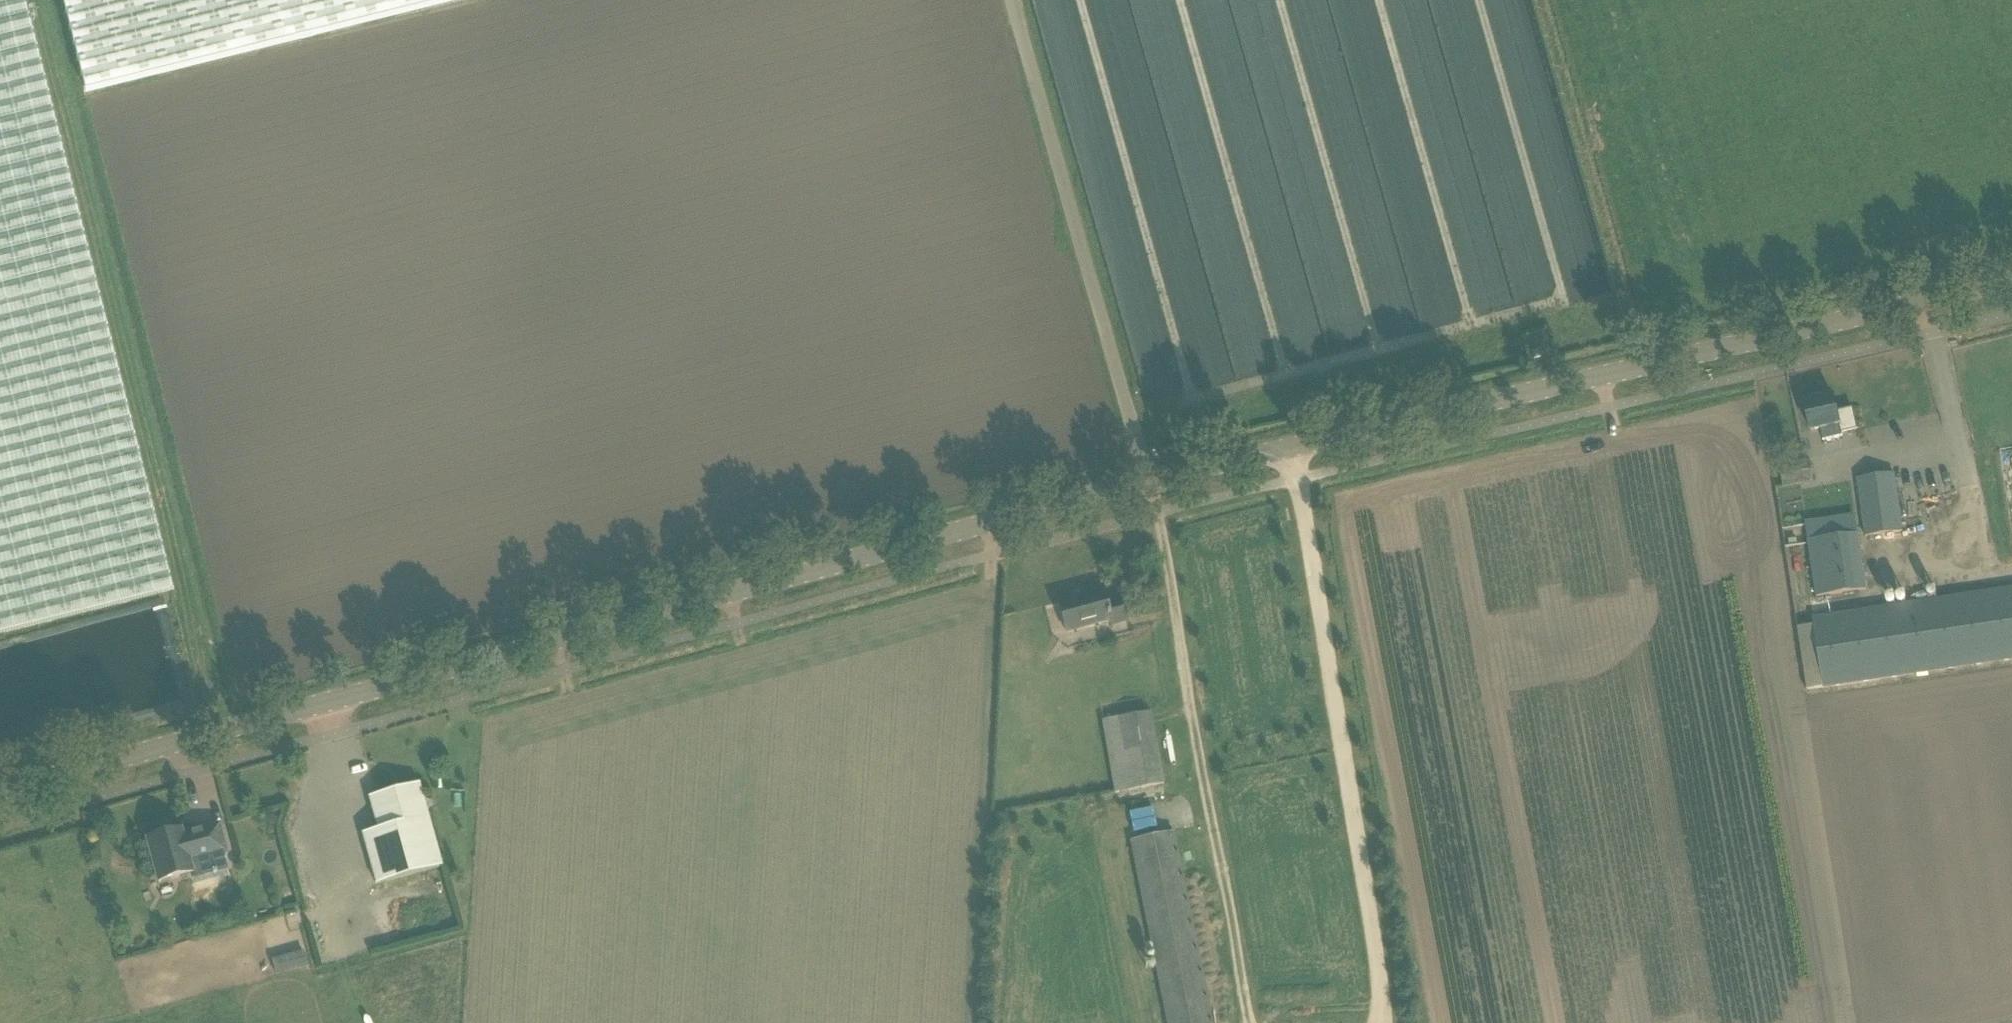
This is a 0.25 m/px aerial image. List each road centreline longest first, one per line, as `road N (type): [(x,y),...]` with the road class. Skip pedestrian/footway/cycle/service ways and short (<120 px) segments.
road 1 (tertiary): [(0,789),(1146,479)]
road 2 (tertiary): [(1146,479),(2011,280)]
road 3 (unclassified): [(1146,479),(1011,0)]

